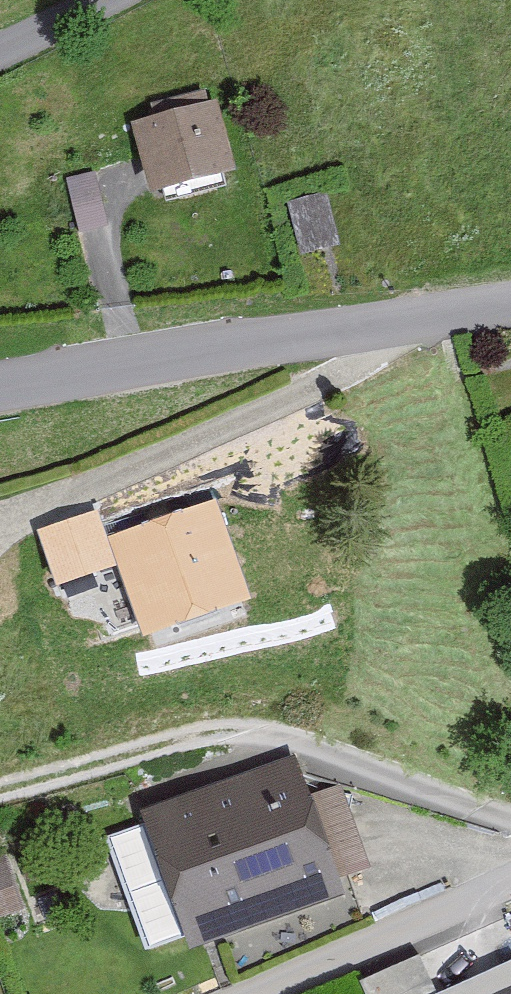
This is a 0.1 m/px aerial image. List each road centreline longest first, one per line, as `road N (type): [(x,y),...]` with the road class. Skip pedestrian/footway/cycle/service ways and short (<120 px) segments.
road 1 (residential): [(510,814),(205,738),(0,787)]
road 2 (unclassified): [(510,305),(0,391)]
road 3 (residential): [(510,882),(254,993)]

